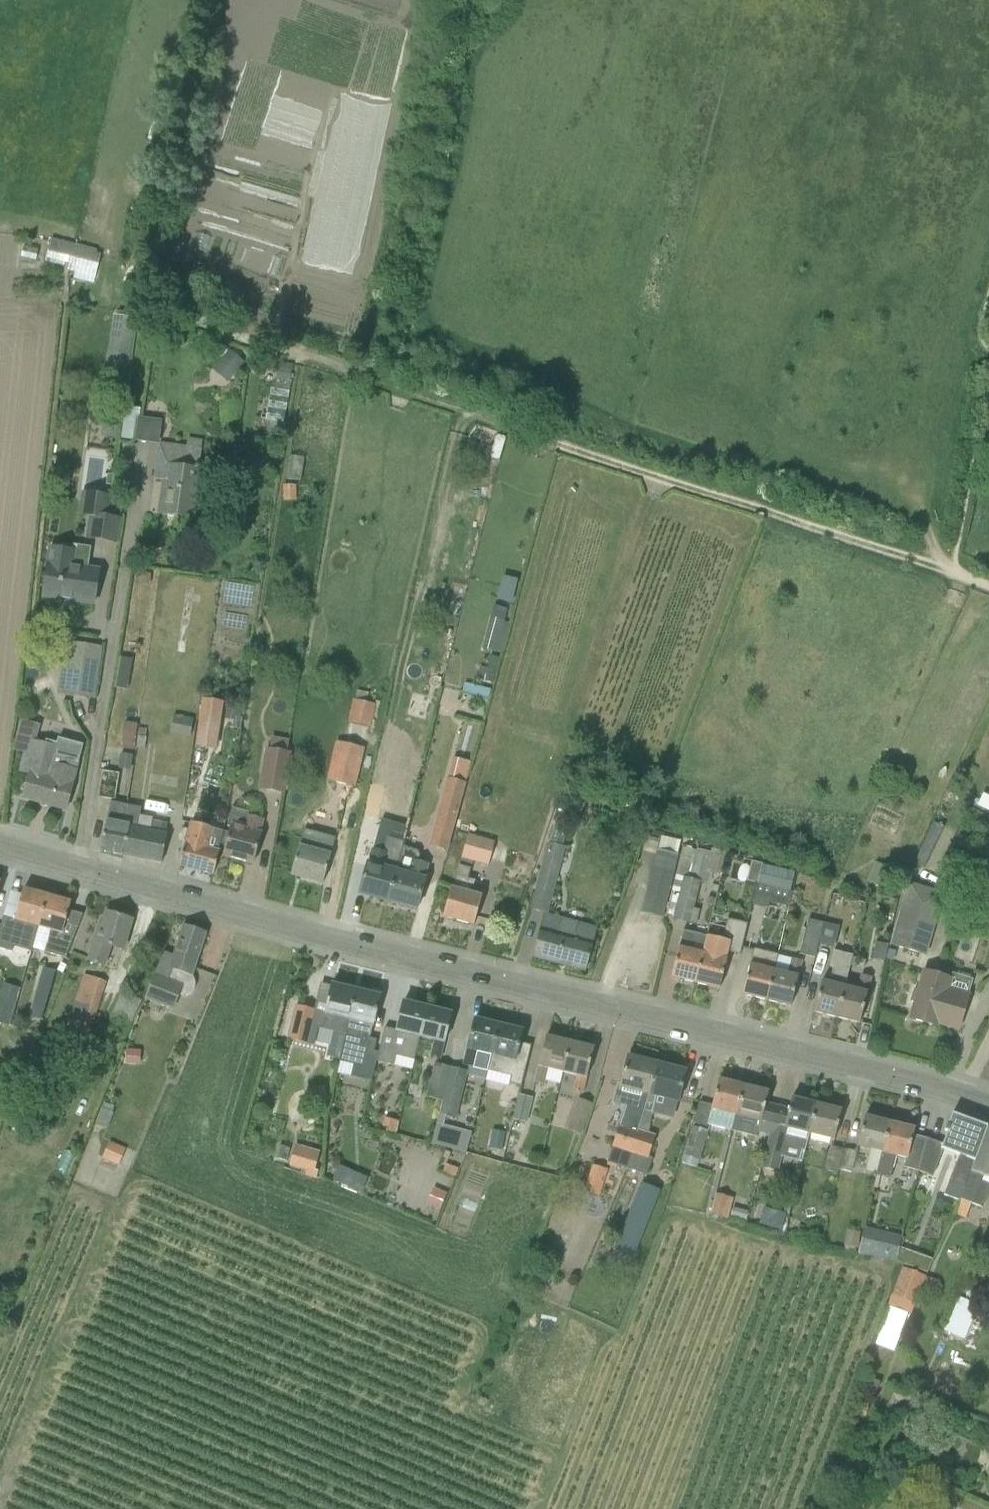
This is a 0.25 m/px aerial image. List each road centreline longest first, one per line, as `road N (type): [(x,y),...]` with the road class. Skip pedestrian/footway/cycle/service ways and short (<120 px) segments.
road 1 (unclassified): [(988,1099),(0,846)]
road 2 (track): [(367,376),(709,507),(791,519),(988,588)]

